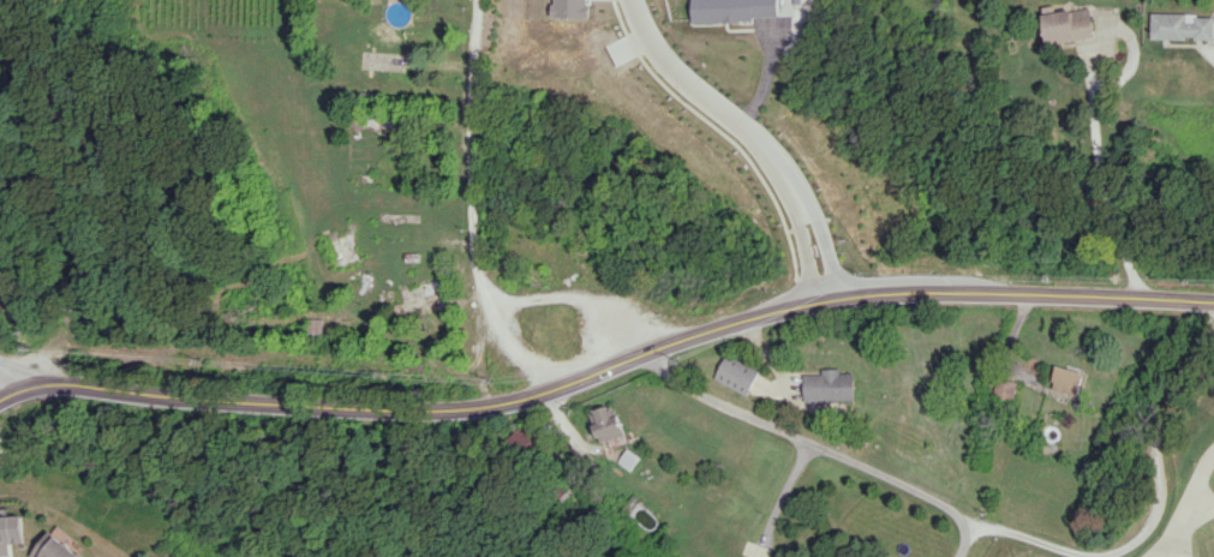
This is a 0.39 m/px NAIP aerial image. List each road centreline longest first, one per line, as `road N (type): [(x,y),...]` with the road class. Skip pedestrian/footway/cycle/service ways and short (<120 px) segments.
road 1 (secondary): [(0,400),(30,387),(78,384),(450,409),(519,399),(671,342),(838,298),(986,292),(1213,302)]
road 2 (residential): [(807,209),(760,139),(656,47),(630,0)]

